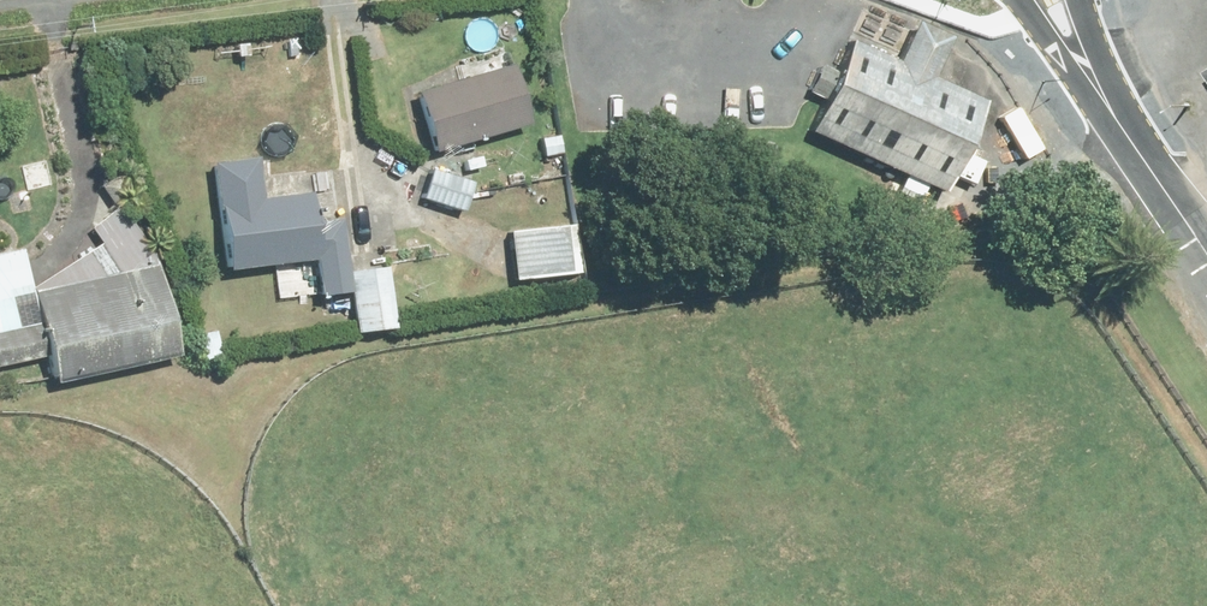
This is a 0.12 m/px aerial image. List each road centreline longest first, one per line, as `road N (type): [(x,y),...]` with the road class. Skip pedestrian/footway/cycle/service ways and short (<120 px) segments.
road 1 (unclassified): [(1119,130),(1017,0)]
road 2 (unclassified): [(1119,130),(1206,260)]
road 3 (unclassified): [(1077,0),(1119,130)]

